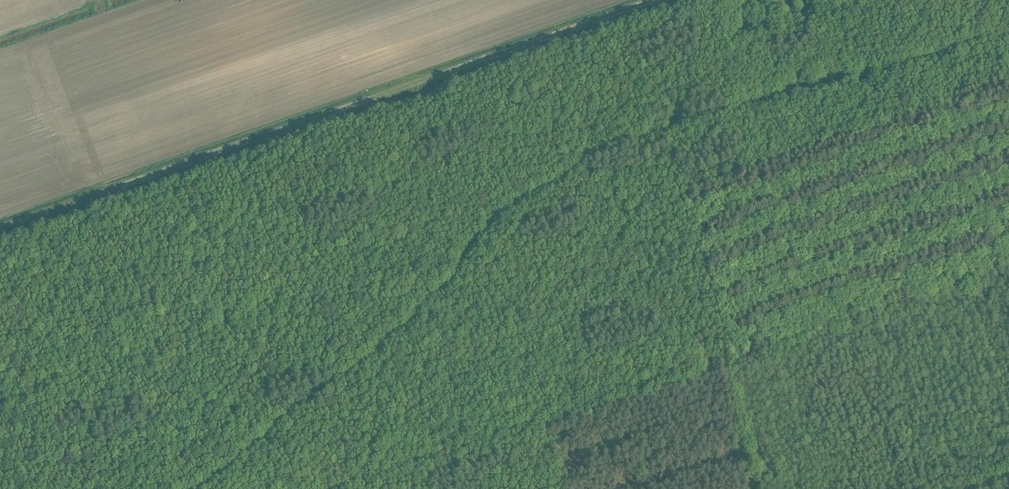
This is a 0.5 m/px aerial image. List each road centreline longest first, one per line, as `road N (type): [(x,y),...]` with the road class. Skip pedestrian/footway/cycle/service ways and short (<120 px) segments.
road 1 (track): [(659,0),(0,229)]

